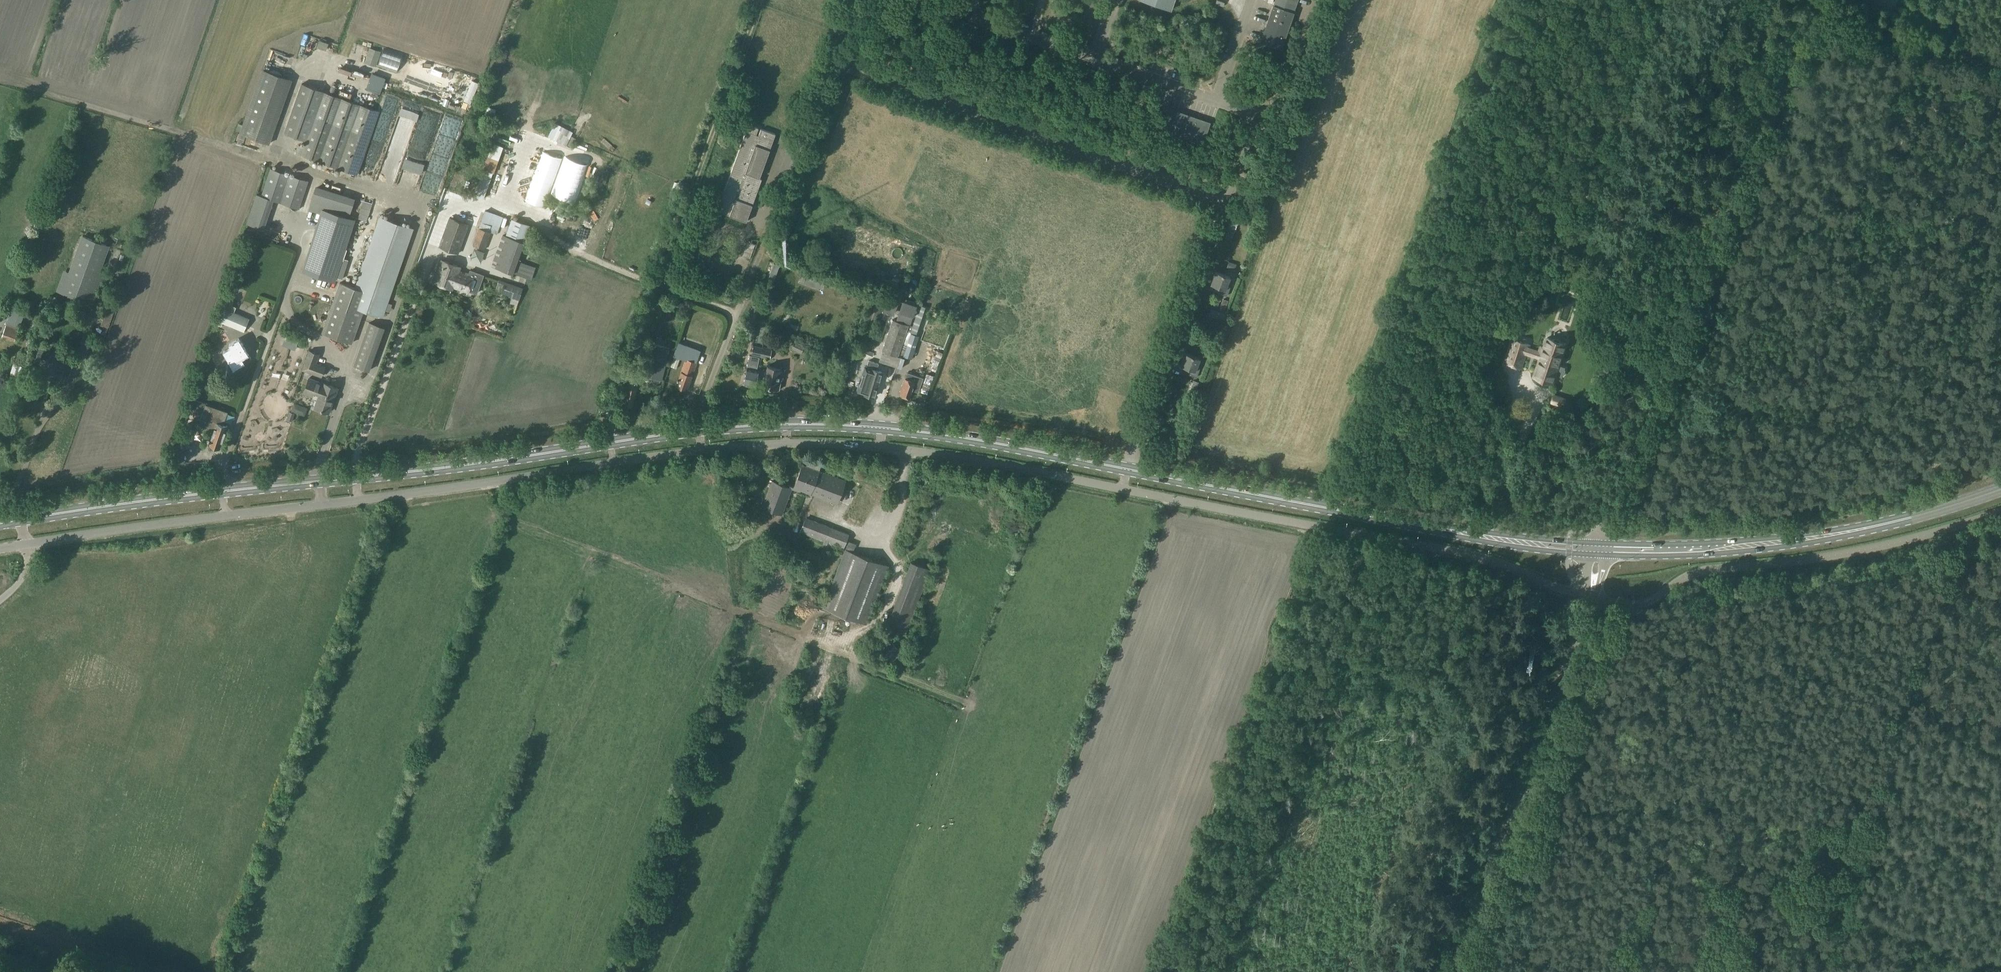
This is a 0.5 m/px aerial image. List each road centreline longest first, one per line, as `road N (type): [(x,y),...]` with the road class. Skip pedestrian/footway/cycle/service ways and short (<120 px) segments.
road 1 (primary): [(1600,548),(1382,522),(966,443),(830,428),(692,435),(19,520)]
road 2 (unclassified): [(1592,597),(1461,551),(845,445),(689,454),(29,544)]
road 3 (track): [(613,971),(743,620),(521,528),(503,515),(494,483)]
road 4 (track): [(1803,0),(1619,519)]
road 5 (track): [(351,376),(281,306),(301,250),(314,174),(21,79)]
road 6 (track): [(1834,971),(1895,802),(1897,756),(1965,553),(2000,537)]
road 7 (unclassified): [(1592,597),(1644,604),(1682,578),(1807,559),(2000,511)]
road 8 (primary): [(1600,548),(1717,549),(1812,537),(2000,487)]
road 9 (unclassified): [(1454,971),(1592,597)]
road 10 (track): [(1825,0),(2000,69)]

